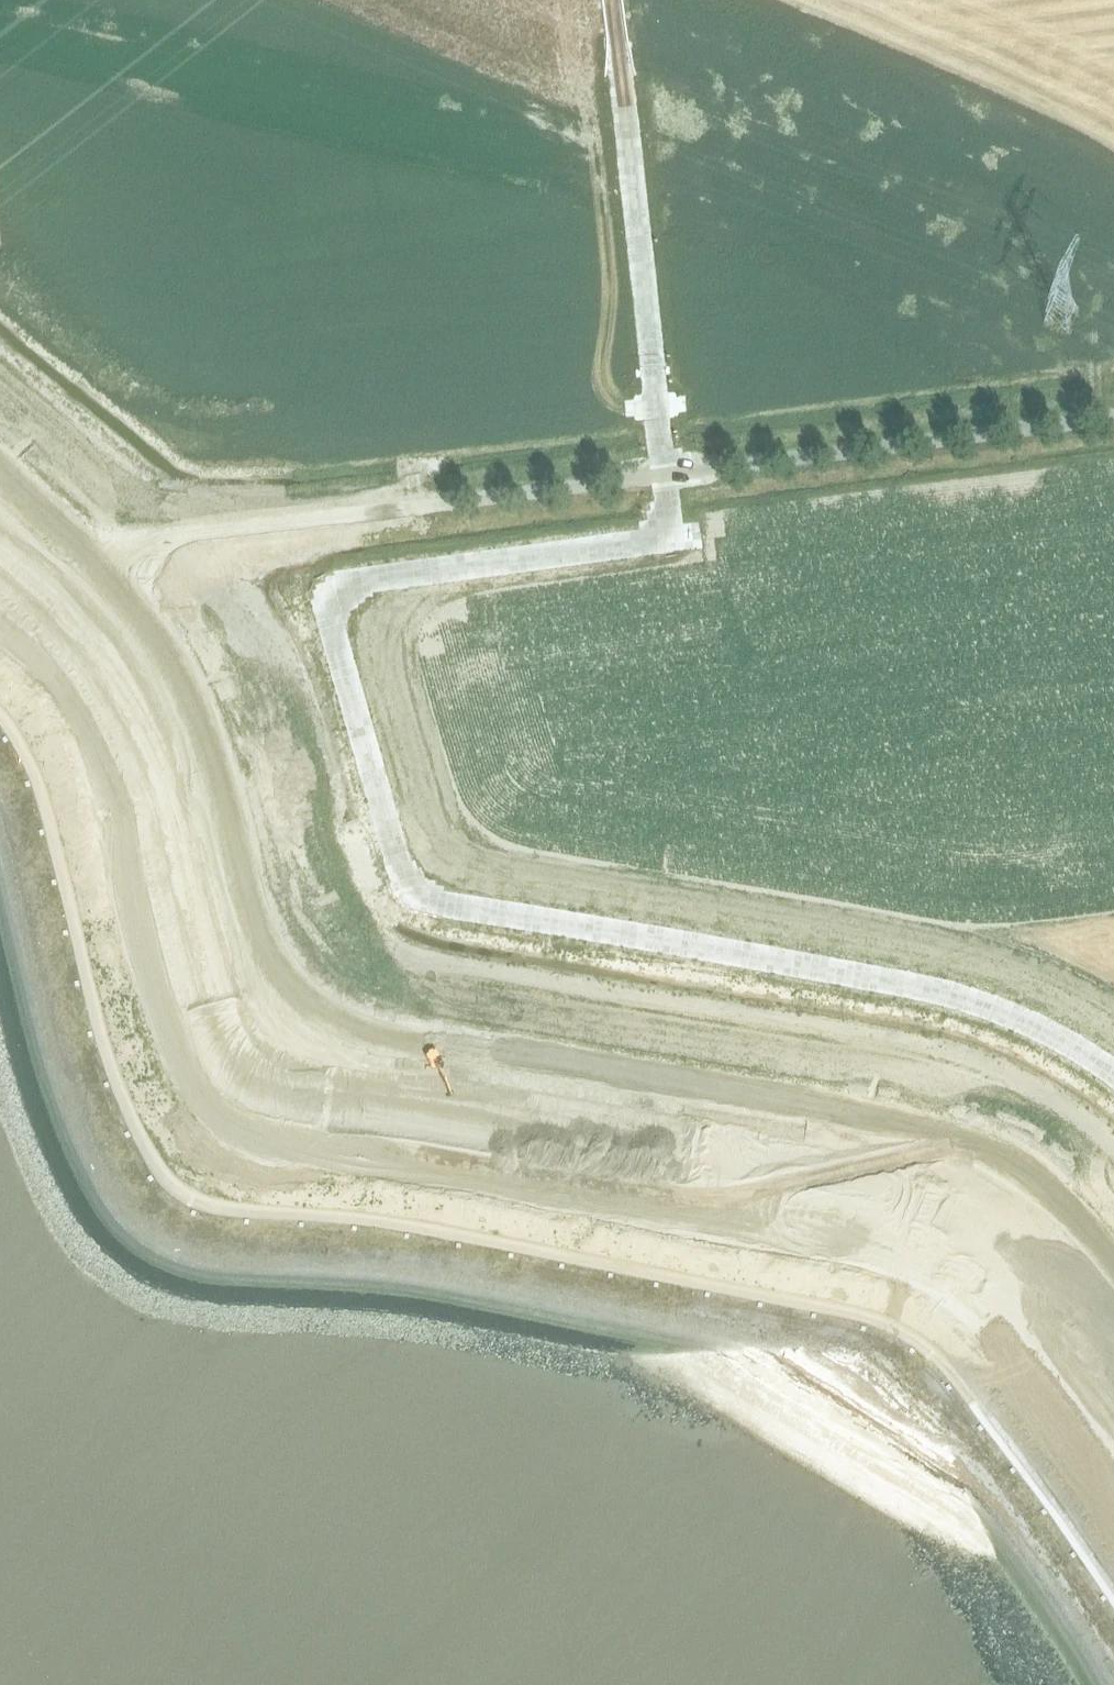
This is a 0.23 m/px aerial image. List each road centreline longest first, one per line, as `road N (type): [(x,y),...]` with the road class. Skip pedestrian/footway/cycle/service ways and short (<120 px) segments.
road 1 (unclassified): [(1113,1267),(1019,1173),(912,1128),(390,1040),(334,1014),(290,968),(266,922),(204,717),(171,641),(125,571)]
road 2 (unclassified): [(125,571),(191,540),(1113,418)]
road 3 (unclassified): [(125,571),(0,468)]

